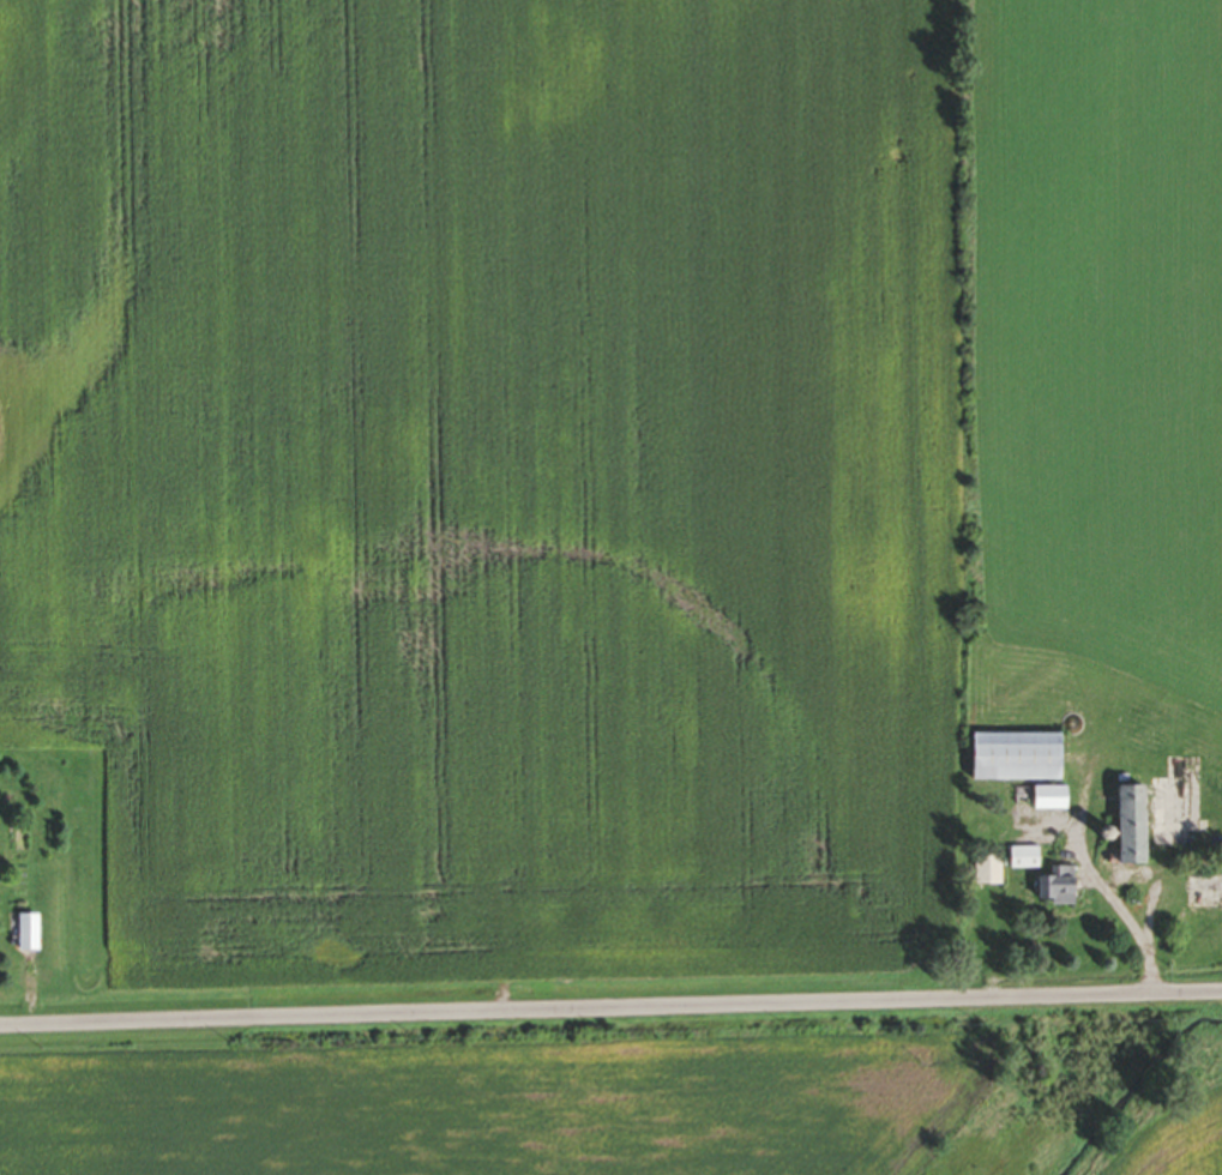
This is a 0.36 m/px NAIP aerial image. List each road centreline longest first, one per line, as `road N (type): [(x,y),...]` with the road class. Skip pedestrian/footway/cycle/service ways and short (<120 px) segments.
road 1 (residential): [(0,1026),(1221,992)]

